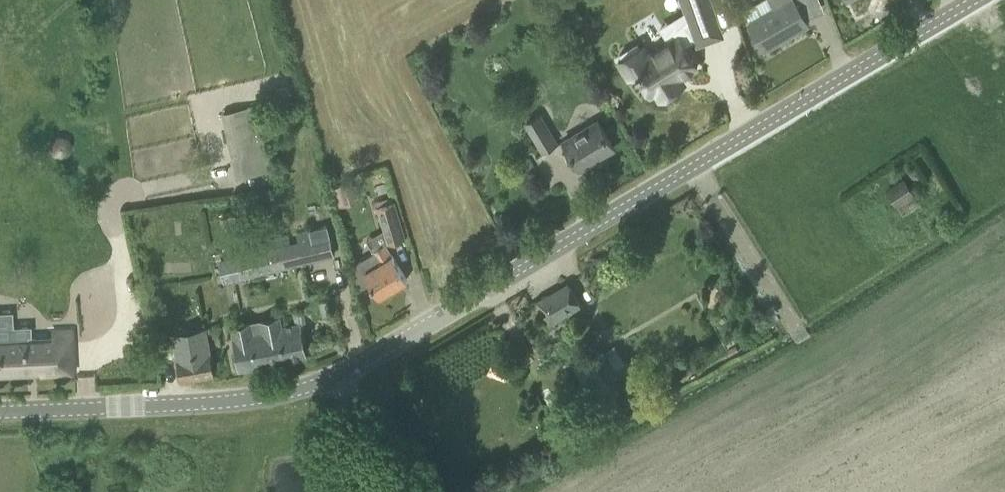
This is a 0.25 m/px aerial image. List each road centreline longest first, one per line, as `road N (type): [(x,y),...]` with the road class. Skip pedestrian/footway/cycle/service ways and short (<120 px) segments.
road 1 (unclassified): [(336,377),(979,0)]
road 2 (unclassified): [(0,411),(266,397),(336,377)]
road 3 (unclassified): [(392,491),(336,377)]

